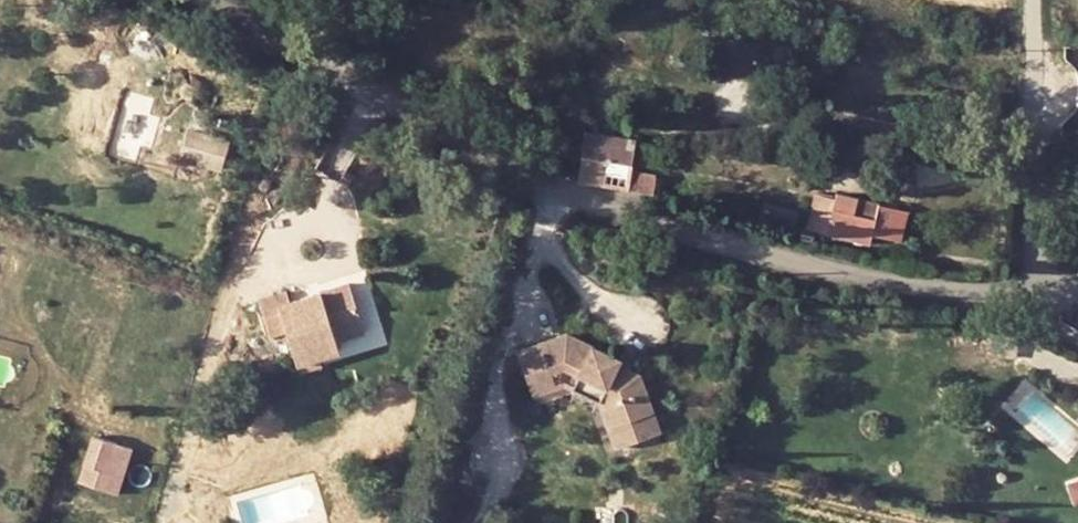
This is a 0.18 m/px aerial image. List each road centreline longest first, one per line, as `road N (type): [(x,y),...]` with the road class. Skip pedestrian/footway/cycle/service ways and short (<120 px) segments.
road 1 (unclassified): [(221,0),(420,110),(688,230),(819,269),(1056,296)]
road 2 (unclassified): [(1036,0),(1039,86),(1025,201),(1029,247),(1056,296)]

